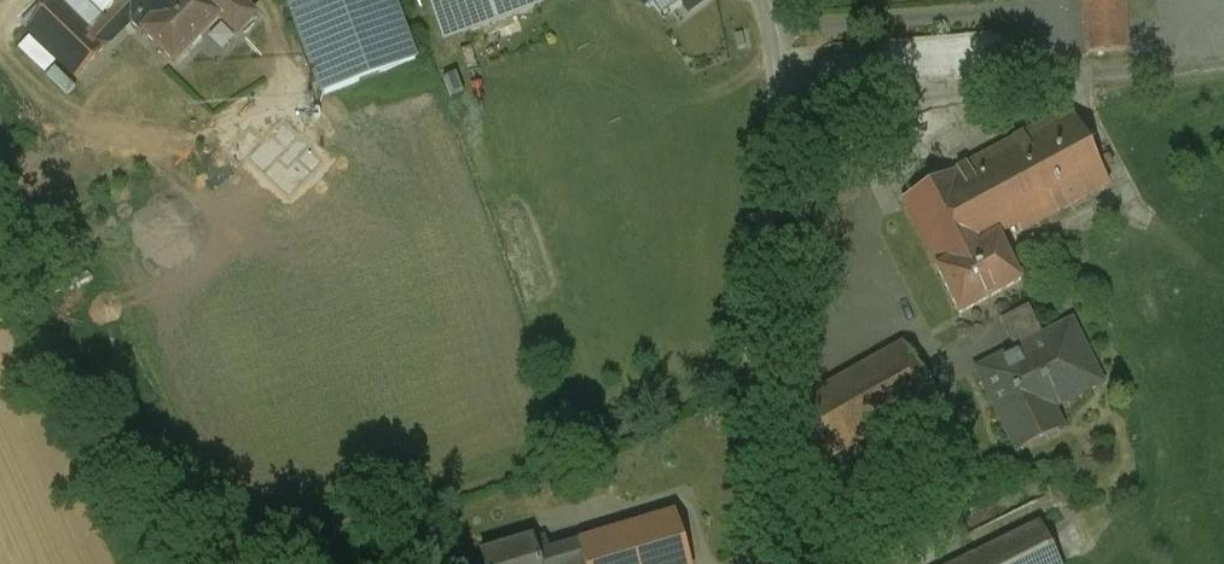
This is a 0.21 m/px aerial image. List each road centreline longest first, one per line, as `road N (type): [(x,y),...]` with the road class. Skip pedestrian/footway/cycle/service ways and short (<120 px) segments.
road 1 (unclassified): [(770,563),(752,368),(777,61),(759,0)]
road 2 (track): [(272,563),(752,368)]

